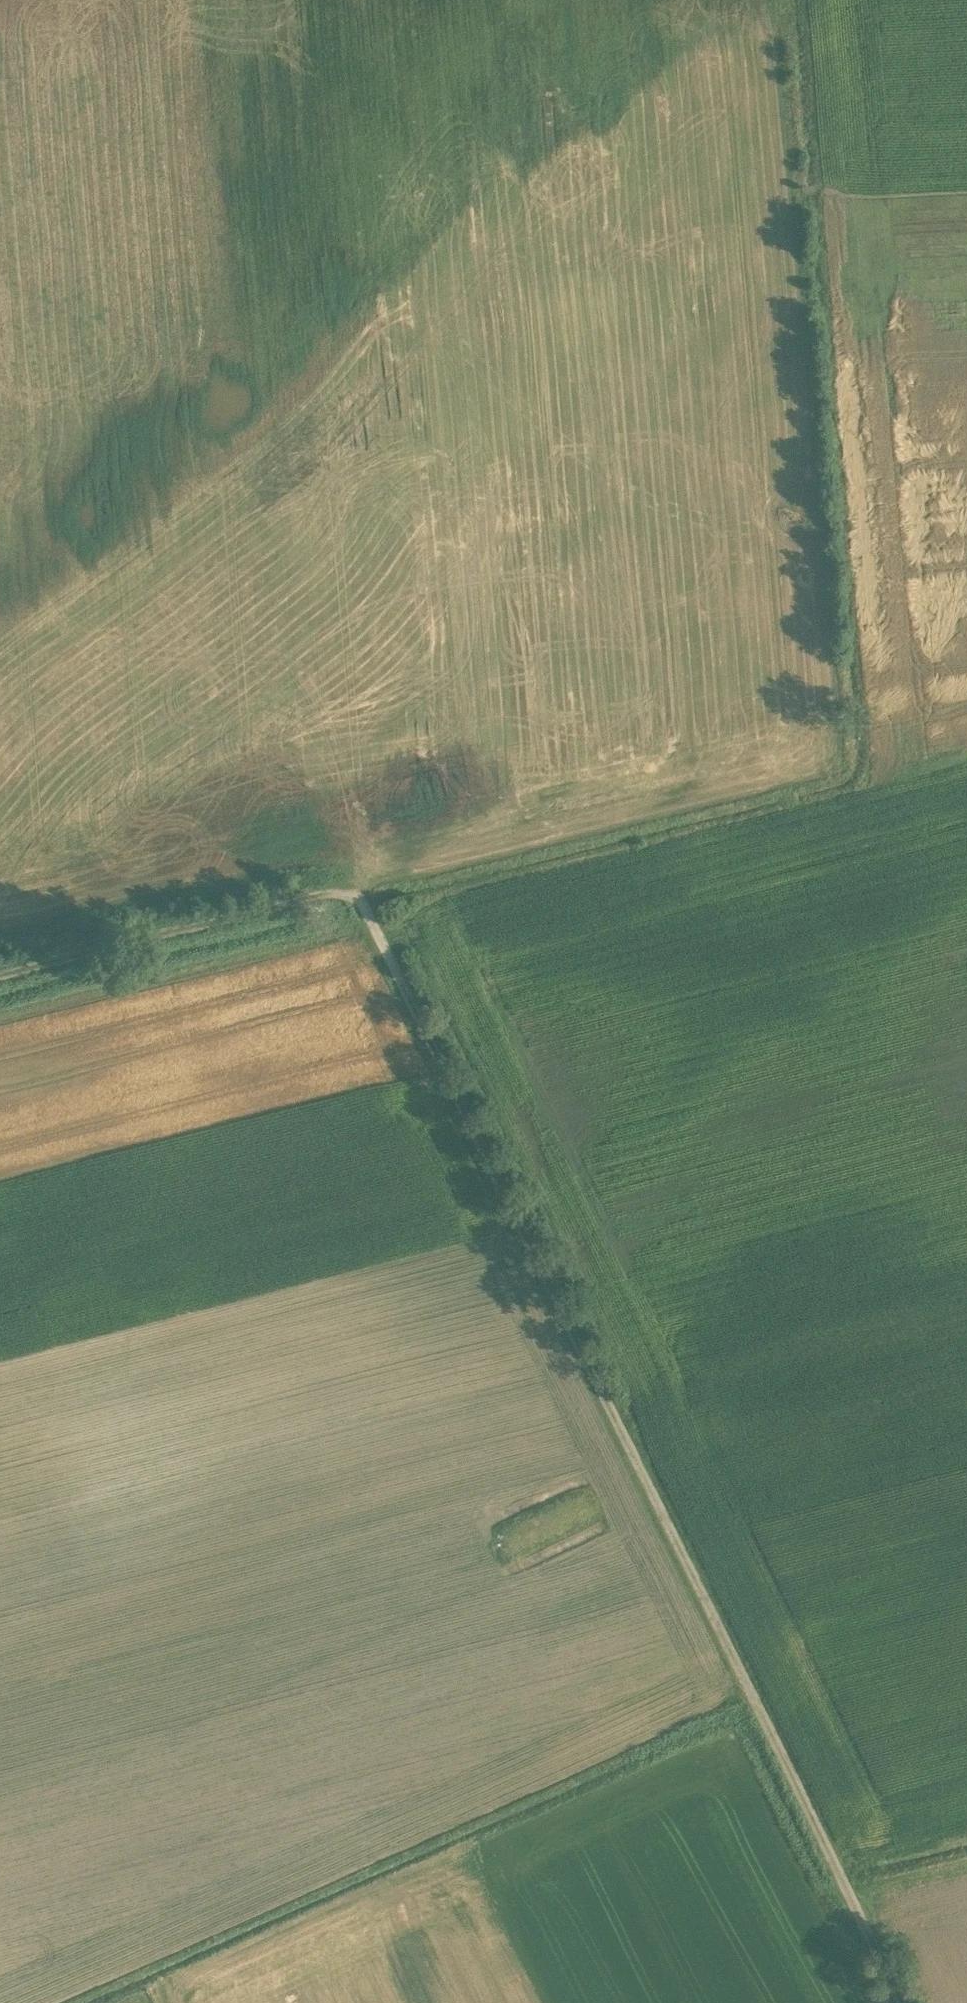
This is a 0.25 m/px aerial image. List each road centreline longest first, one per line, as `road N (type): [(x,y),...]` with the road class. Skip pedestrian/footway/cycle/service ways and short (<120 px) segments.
road 1 (track): [(904,2002),(369,915),(335,890),(0,972)]

